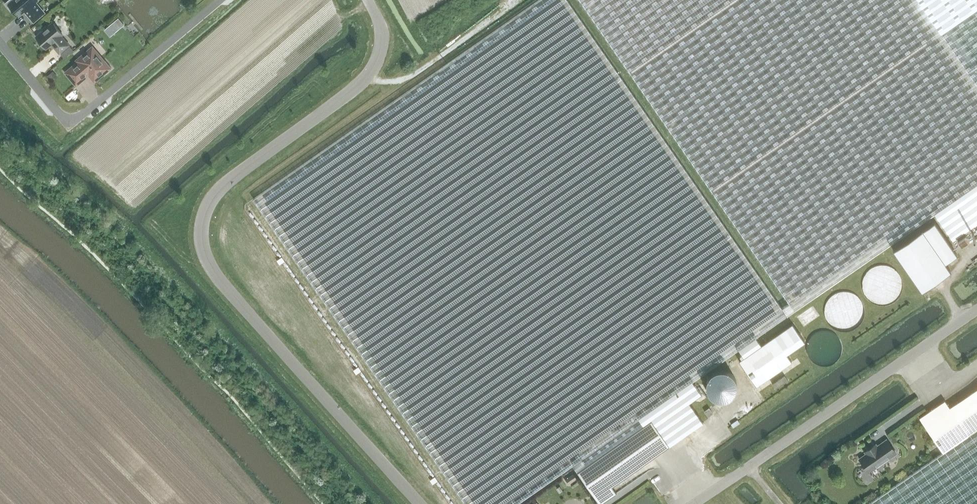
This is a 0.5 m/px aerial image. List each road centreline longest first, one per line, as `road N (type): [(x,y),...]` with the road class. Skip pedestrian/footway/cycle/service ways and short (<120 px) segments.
road 1 (unclassified): [(420,503),(217,277),(201,242),(205,211),(218,191),(369,74),(381,39),(368,0)]
road 2 (unclassified): [(695,503),(976,309)]
road 3 (residential): [(0,43),(69,121),(220,0)]

